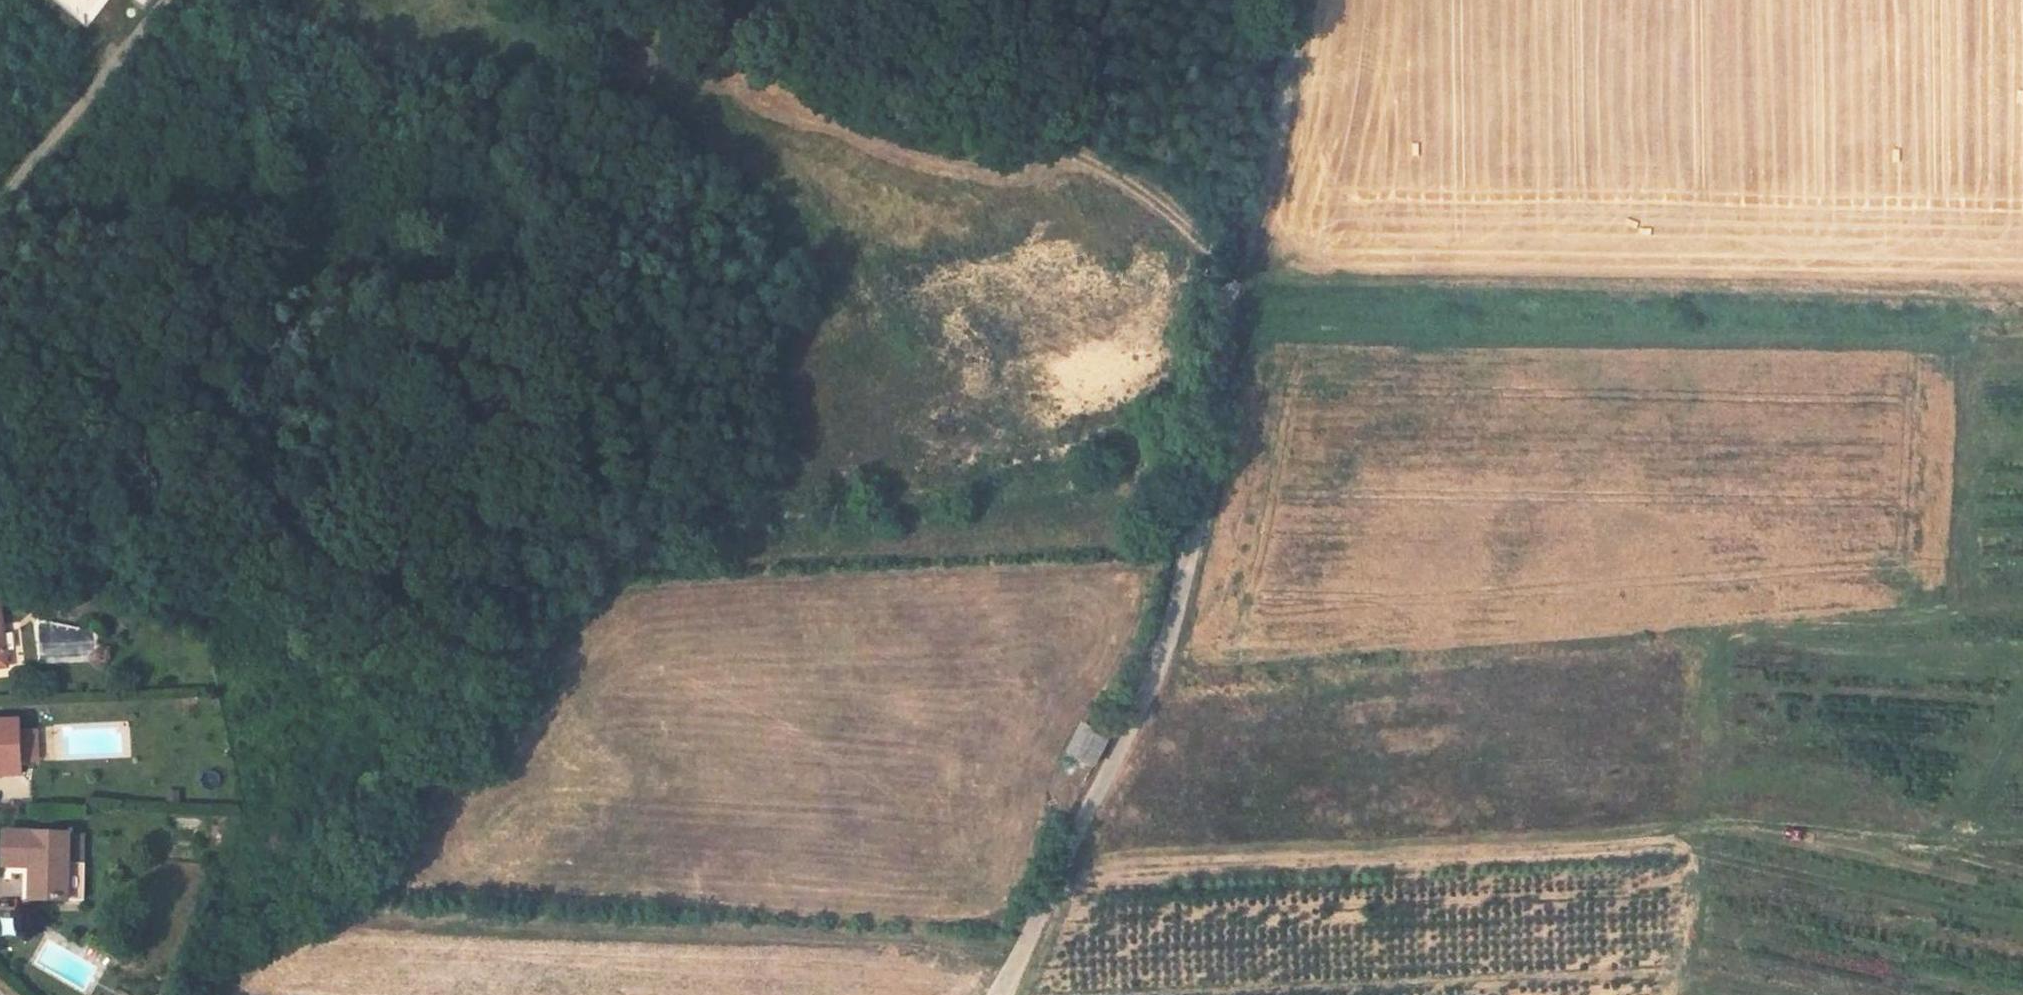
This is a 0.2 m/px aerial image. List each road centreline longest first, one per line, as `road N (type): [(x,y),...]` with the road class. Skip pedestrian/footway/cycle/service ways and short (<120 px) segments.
road 1 (unclassified): [(1291,0),(1281,90),(1225,301),(1178,607),(1145,697),(997,994)]
road 2 (track): [(0,202),(168,0)]

